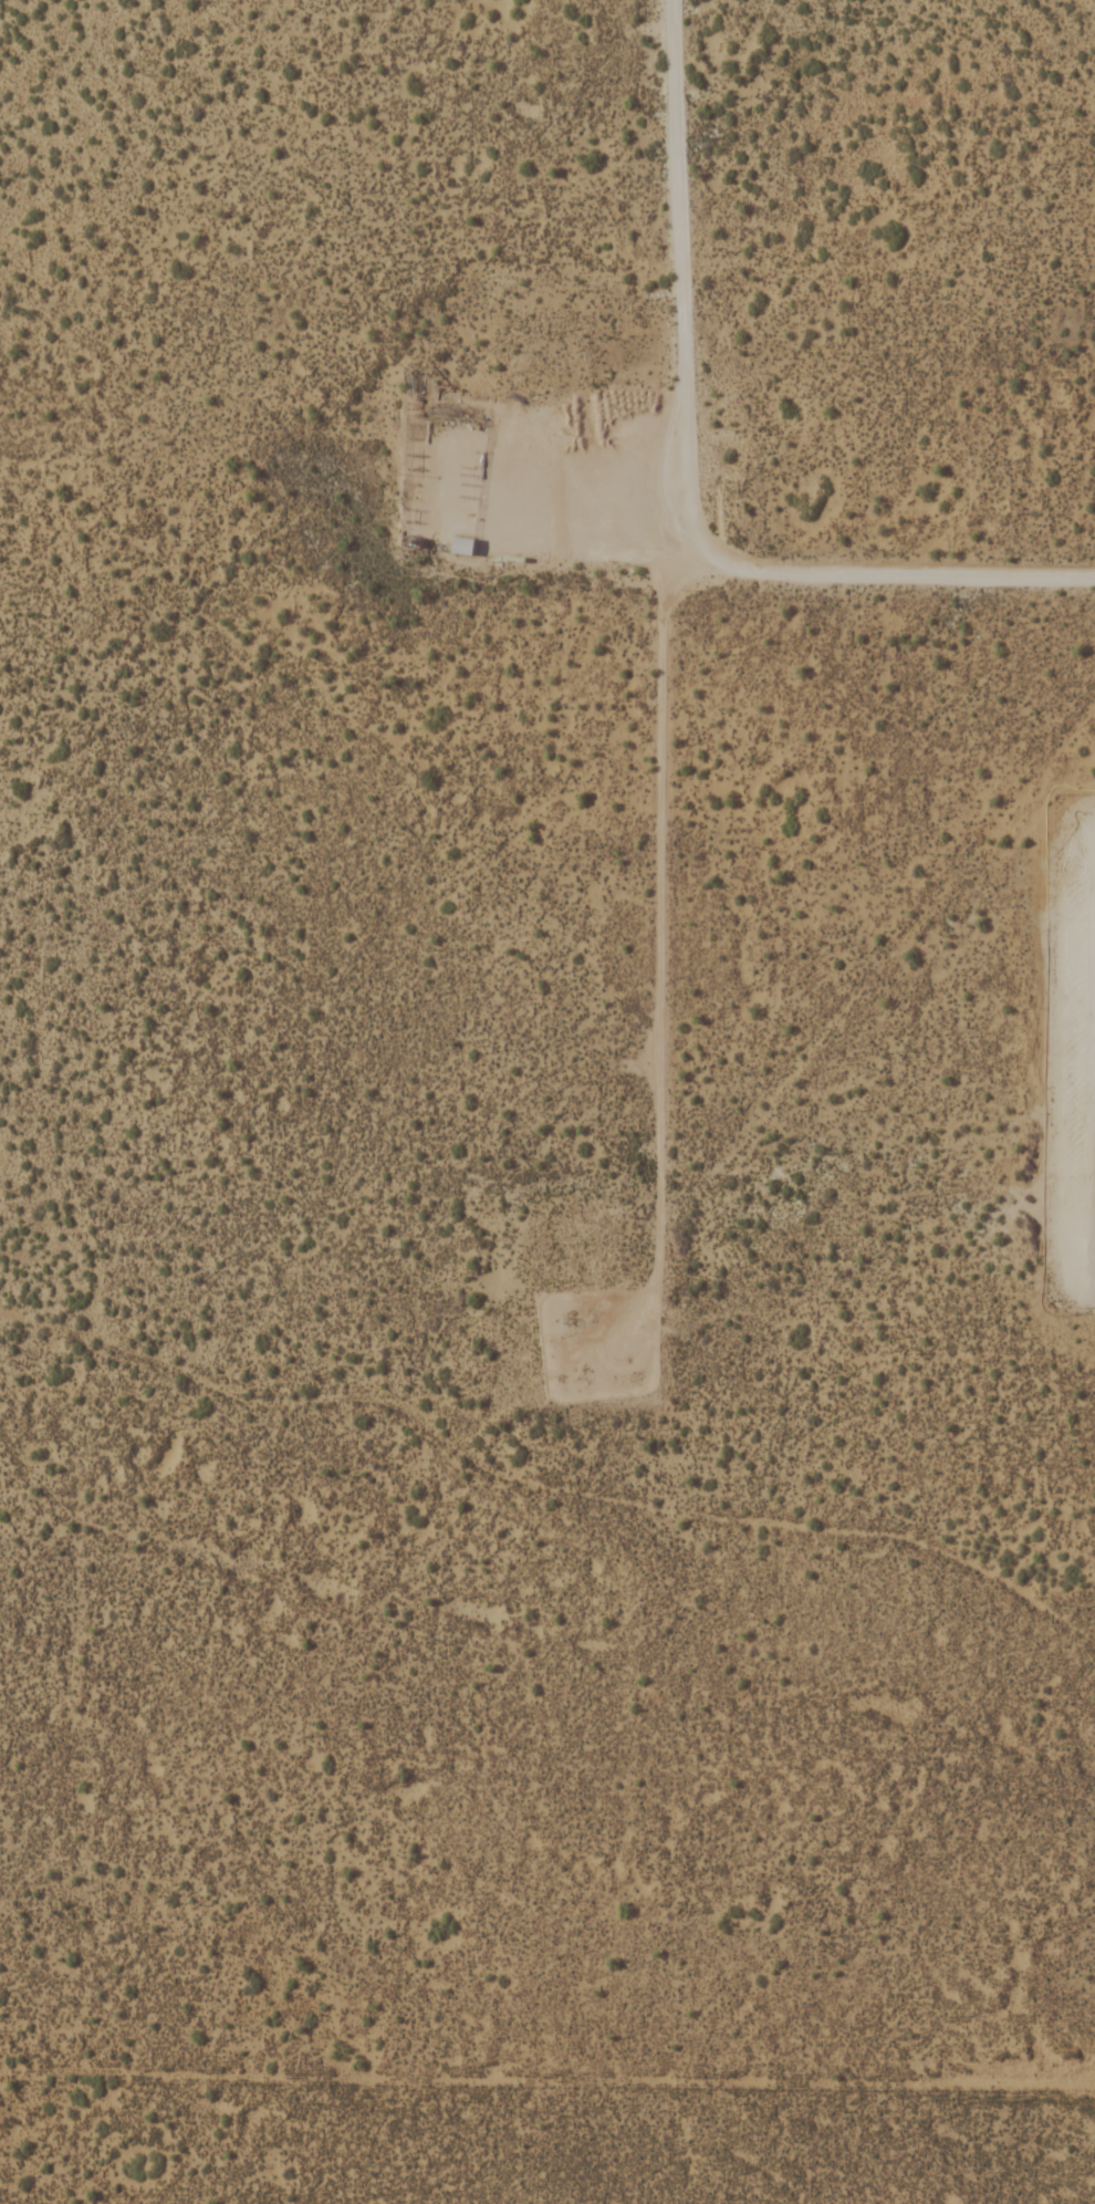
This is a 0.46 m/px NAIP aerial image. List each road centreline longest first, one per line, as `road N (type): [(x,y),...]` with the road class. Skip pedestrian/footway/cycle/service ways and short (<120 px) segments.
road 1 (residential): [(687,0),(700,566)]
road 2 (residential): [(1094,579),(665,565)]

